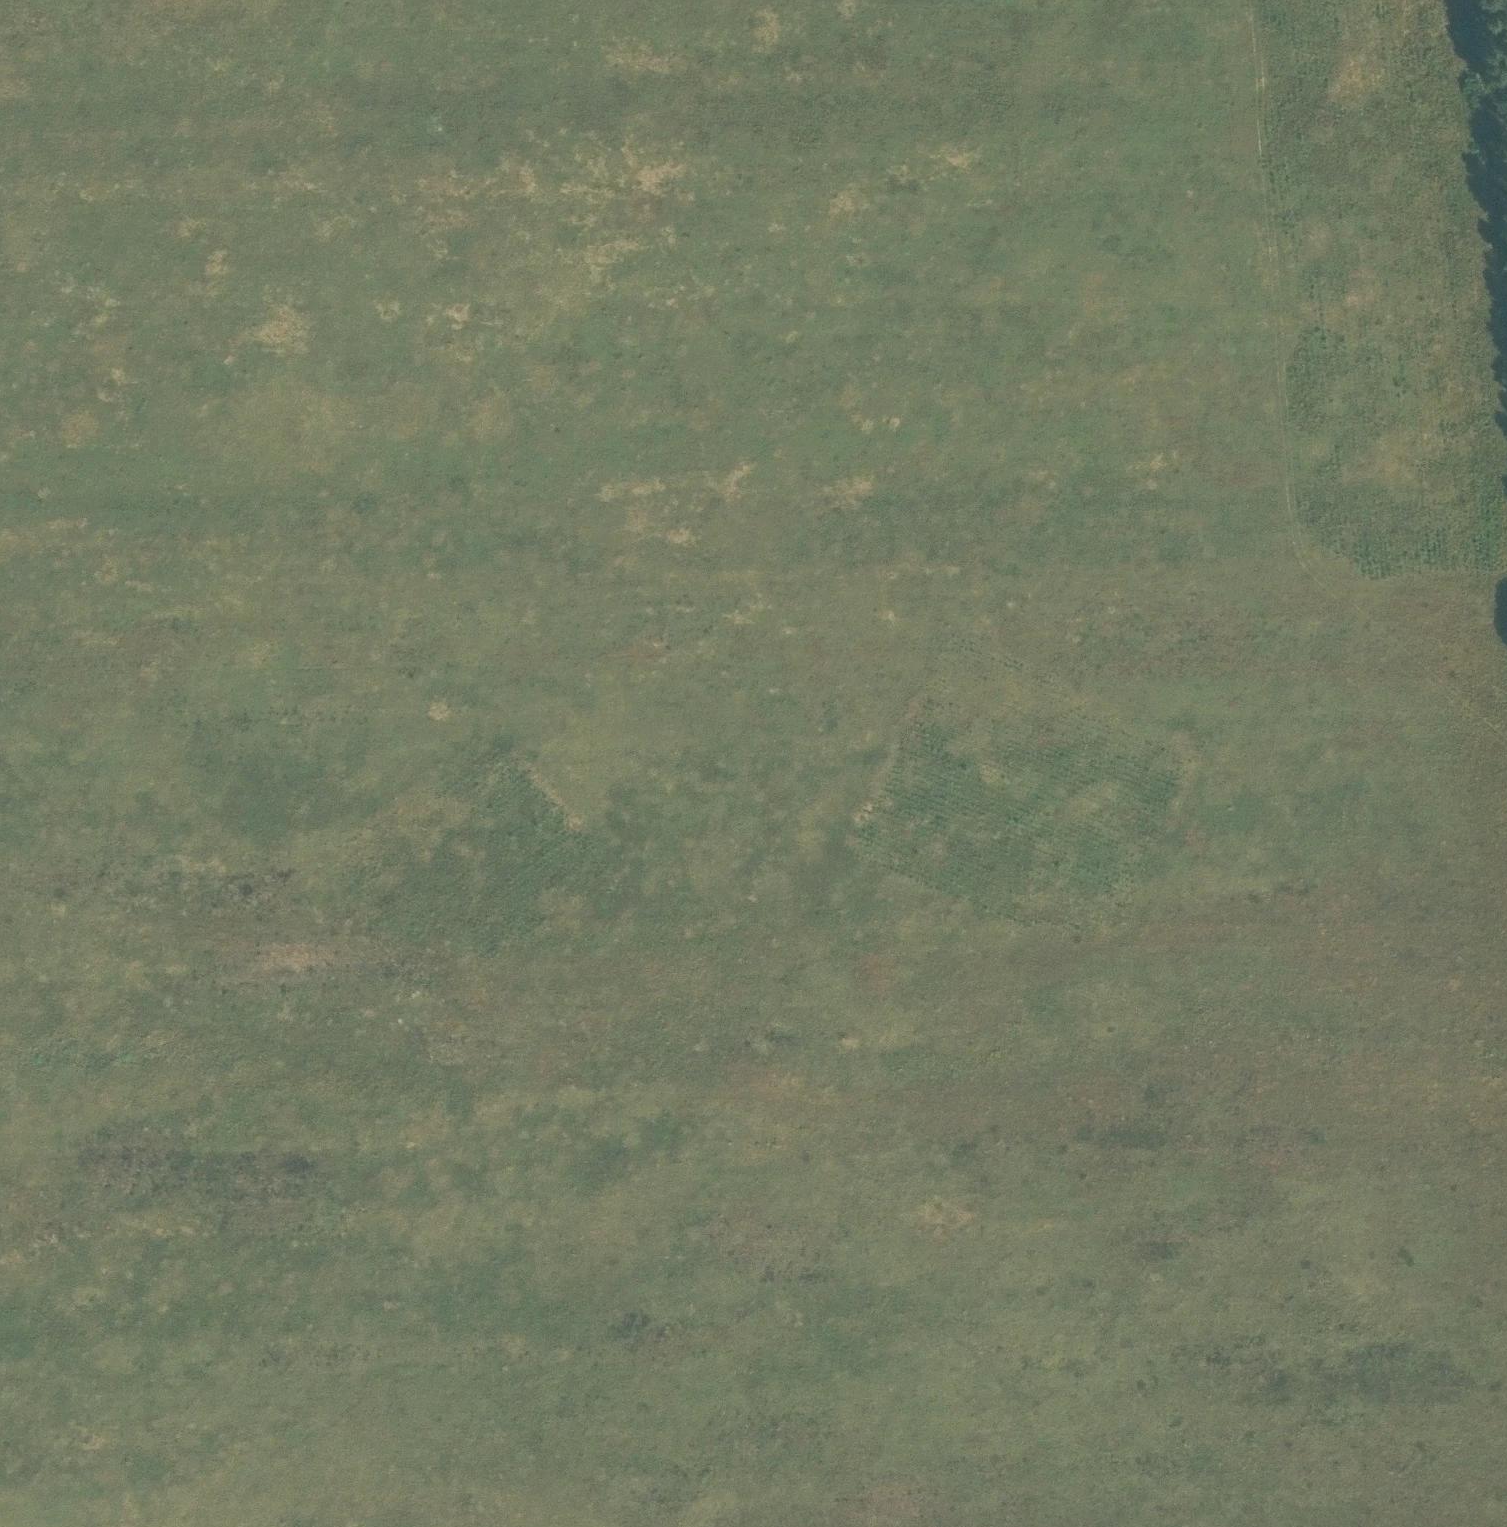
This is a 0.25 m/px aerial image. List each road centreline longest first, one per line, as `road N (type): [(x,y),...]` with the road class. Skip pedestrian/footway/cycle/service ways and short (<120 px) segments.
road 1 (track): [(1506,744),(1327,586),(1302,546),(1255,0)]

